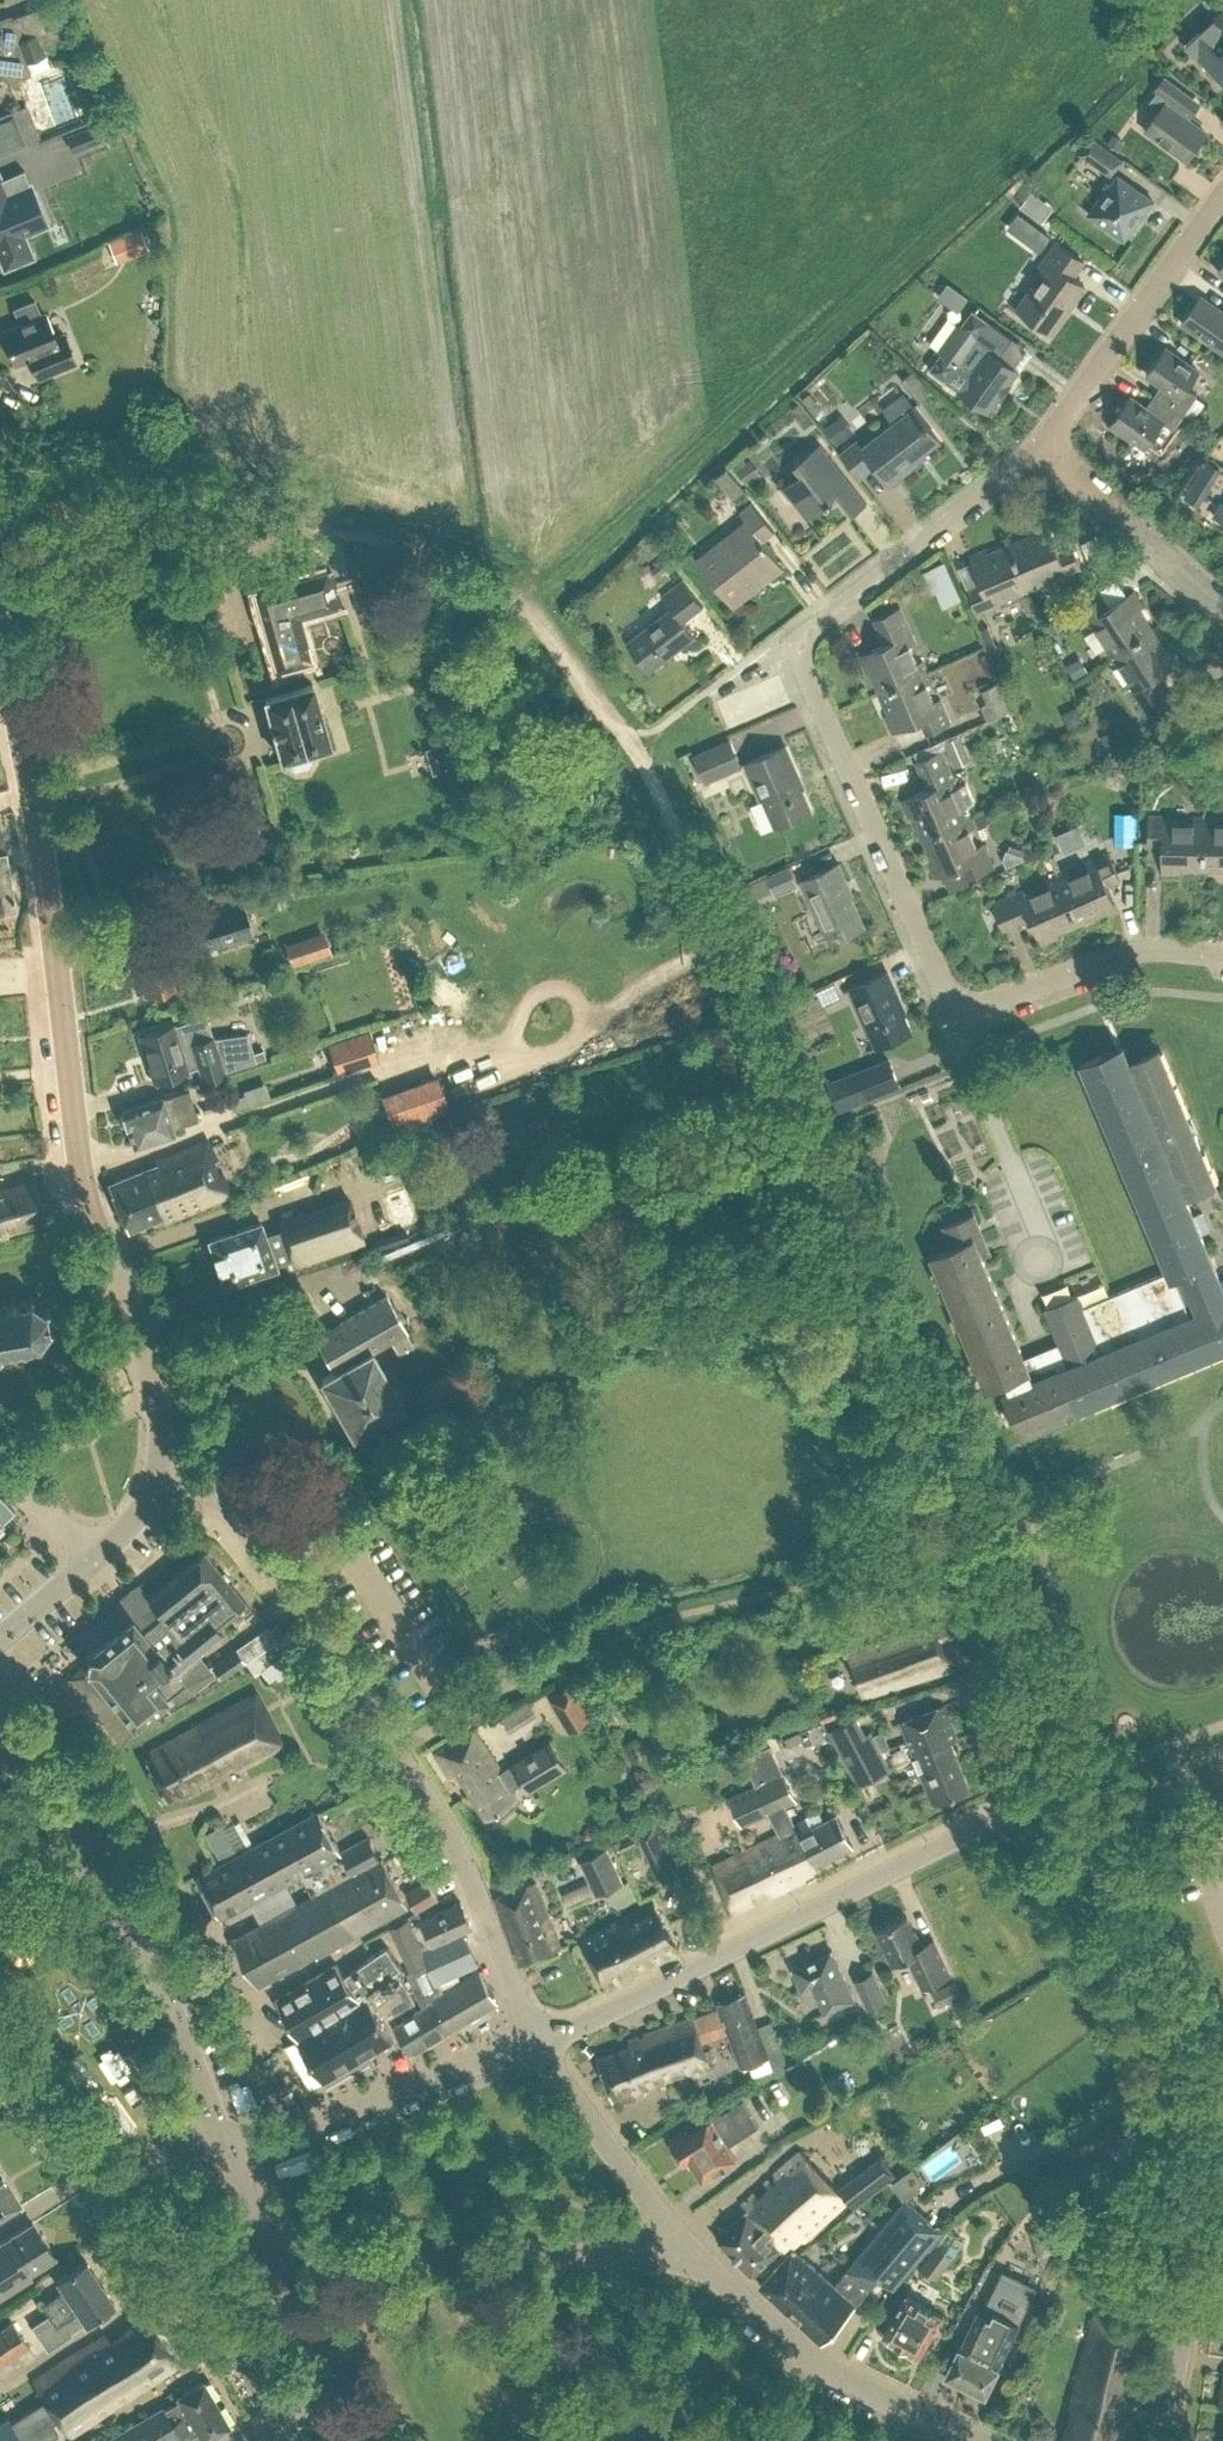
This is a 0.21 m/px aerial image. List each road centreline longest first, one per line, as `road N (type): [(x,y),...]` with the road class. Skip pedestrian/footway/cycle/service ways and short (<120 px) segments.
road 1 (track): [(958,1483),(681,841),(615,721),(548,628),(510,593),(390,539),(337,530)]
road 2 (residential): [(1222,953),(1133,950),(957,1012),(795,641),(1020,469),(1043,442)]
road 3 (tertiary): [(154,1469),(156,1392),(95,1221),(72,1129),(0,658)]
road 4 (tertiary): [(154,1469),(223,1494),(274,1568),(466,1860),(539,2036)]
road 5 (unclassified): [(1163,2440),(1185,2317),(1188,2099),(1177,2052),(1097,1861),(1102,1823)]
road 6 (unclassified): [(539,2036),(576,2027),(1028,1803),(1059,1804),(1102,1823)]
road 7 (tertiary): [(226,2147),(146,1963),(0,1739)]
road 8 (tertiary): [(693,2252),(267,2242)]
road 9 (track): [(1083,1814),(958,1483)]
road 10 (tertiary): [(988,2440),(829,2370),(693,2252)]
road 11 (unclassified): [(337,530),(0,507)]
road 12 (residential): [(539,2036),(265,2145),(226,2147)]
road 13 (track): [(434,1050),(525,1061),(559,1052),(679,959),(723,939)]
road 14 (residential): [(1043,442),(1222,194)]
road 15 (residential): [(0,2077),(79,2164),(113,2166),(193,2144),(226,2147)]
road 16 (tertiary): [(693,2252),(539,2036)]
road 17 (residential): [(1222,613),(1043,442)]
road 18 (unclassified): [(343,2440),(267,2242)]
road 19 (unclassified): [(1102,1823),(1222,1770)]
road 20 (residential): [(97,1555),(0,1472)]
road 21 (tertiary): [(0,1637),(97,1555)]

